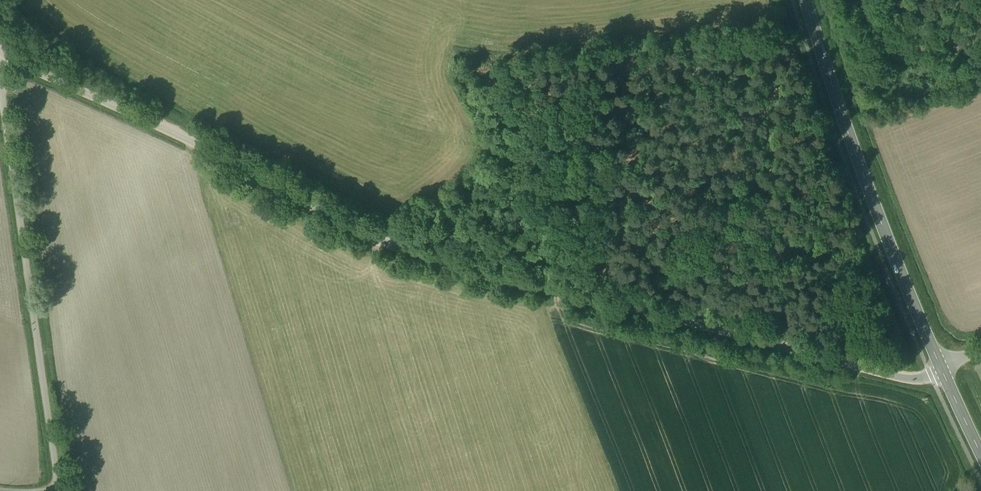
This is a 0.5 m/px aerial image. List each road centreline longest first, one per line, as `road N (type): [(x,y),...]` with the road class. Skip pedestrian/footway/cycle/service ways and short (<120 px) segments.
road 1 (unclassified): [(0,53),(396,247),(901,378),(942,370)]
road 2 (unclassified): [(0,83),(60,490)]
road 3 (tertiary): [(806,0),(881,223),(942,370)]

